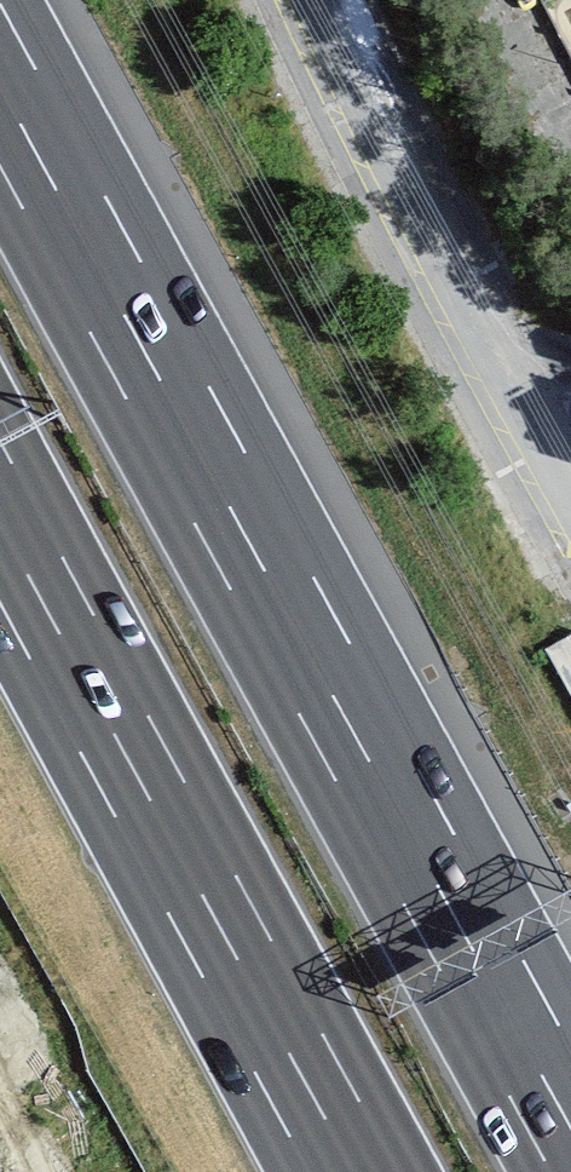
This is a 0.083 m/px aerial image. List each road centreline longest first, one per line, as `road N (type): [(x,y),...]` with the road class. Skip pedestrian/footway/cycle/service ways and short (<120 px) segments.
road 1 (motorway): [(570,1128),(0,84)]
road 2 (motorway): [(0,522),(354,1171)]

